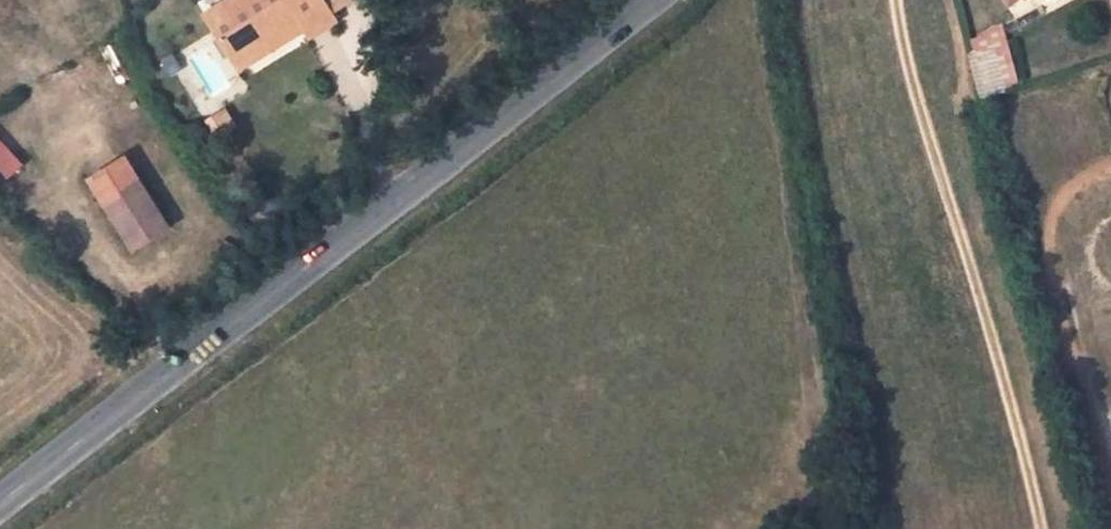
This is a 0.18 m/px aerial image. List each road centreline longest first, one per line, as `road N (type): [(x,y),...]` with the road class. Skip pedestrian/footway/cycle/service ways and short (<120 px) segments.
road 1 (tertiary): [(0,510),(674,0)]
road 2 (track): [(1044,528),(1002,362),(911,85),(899,0)]

